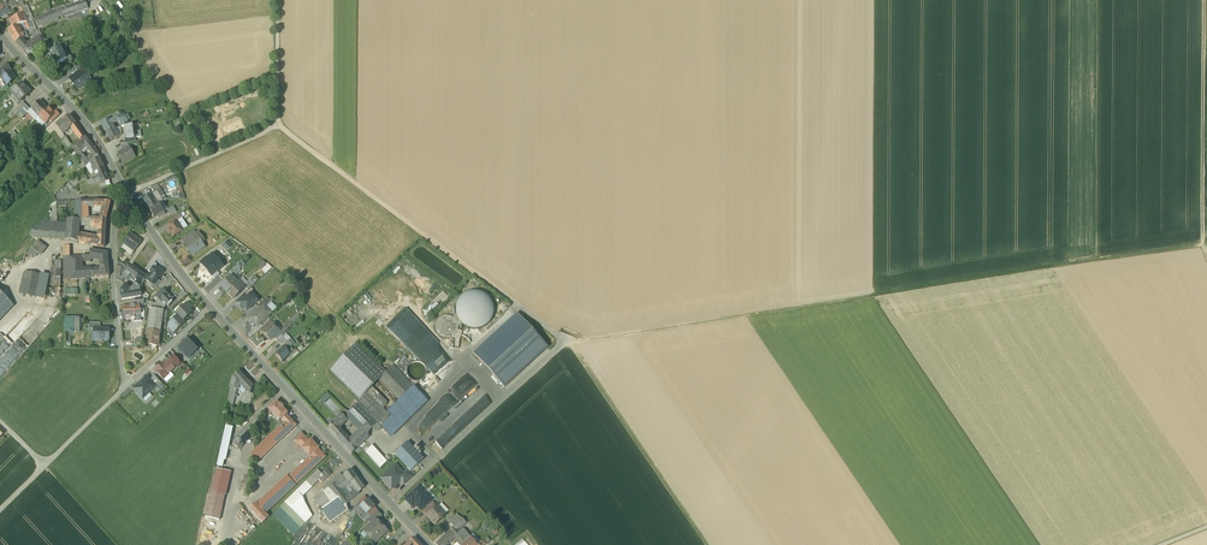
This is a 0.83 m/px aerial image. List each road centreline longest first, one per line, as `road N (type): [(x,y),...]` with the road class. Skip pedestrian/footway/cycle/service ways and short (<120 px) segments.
road 1 (track): [(705,544),(568,343),(1202,244)]
road 2 (track): [(390,503),(568,343),(276,124)]
road 3 (tertiary): [(429,544),(212,308)]
road 4 (track): [(1206,257),(1203,0)]
road 5 (tertiary): [(132,199),(89,125),(0,31)]
road 6 (residential): [(132,199),(114,210),(113,280),(128,383)]
road 7 (track): [(128,383),(0,509)]
road 8 (track): [(118,544),(0,422)]
road 9 (track): [(276,124),(128,192)]
road 10 (tertiary): [(212,308),(132,199)]
road 11 (track): [(276,124),(278,0)]

